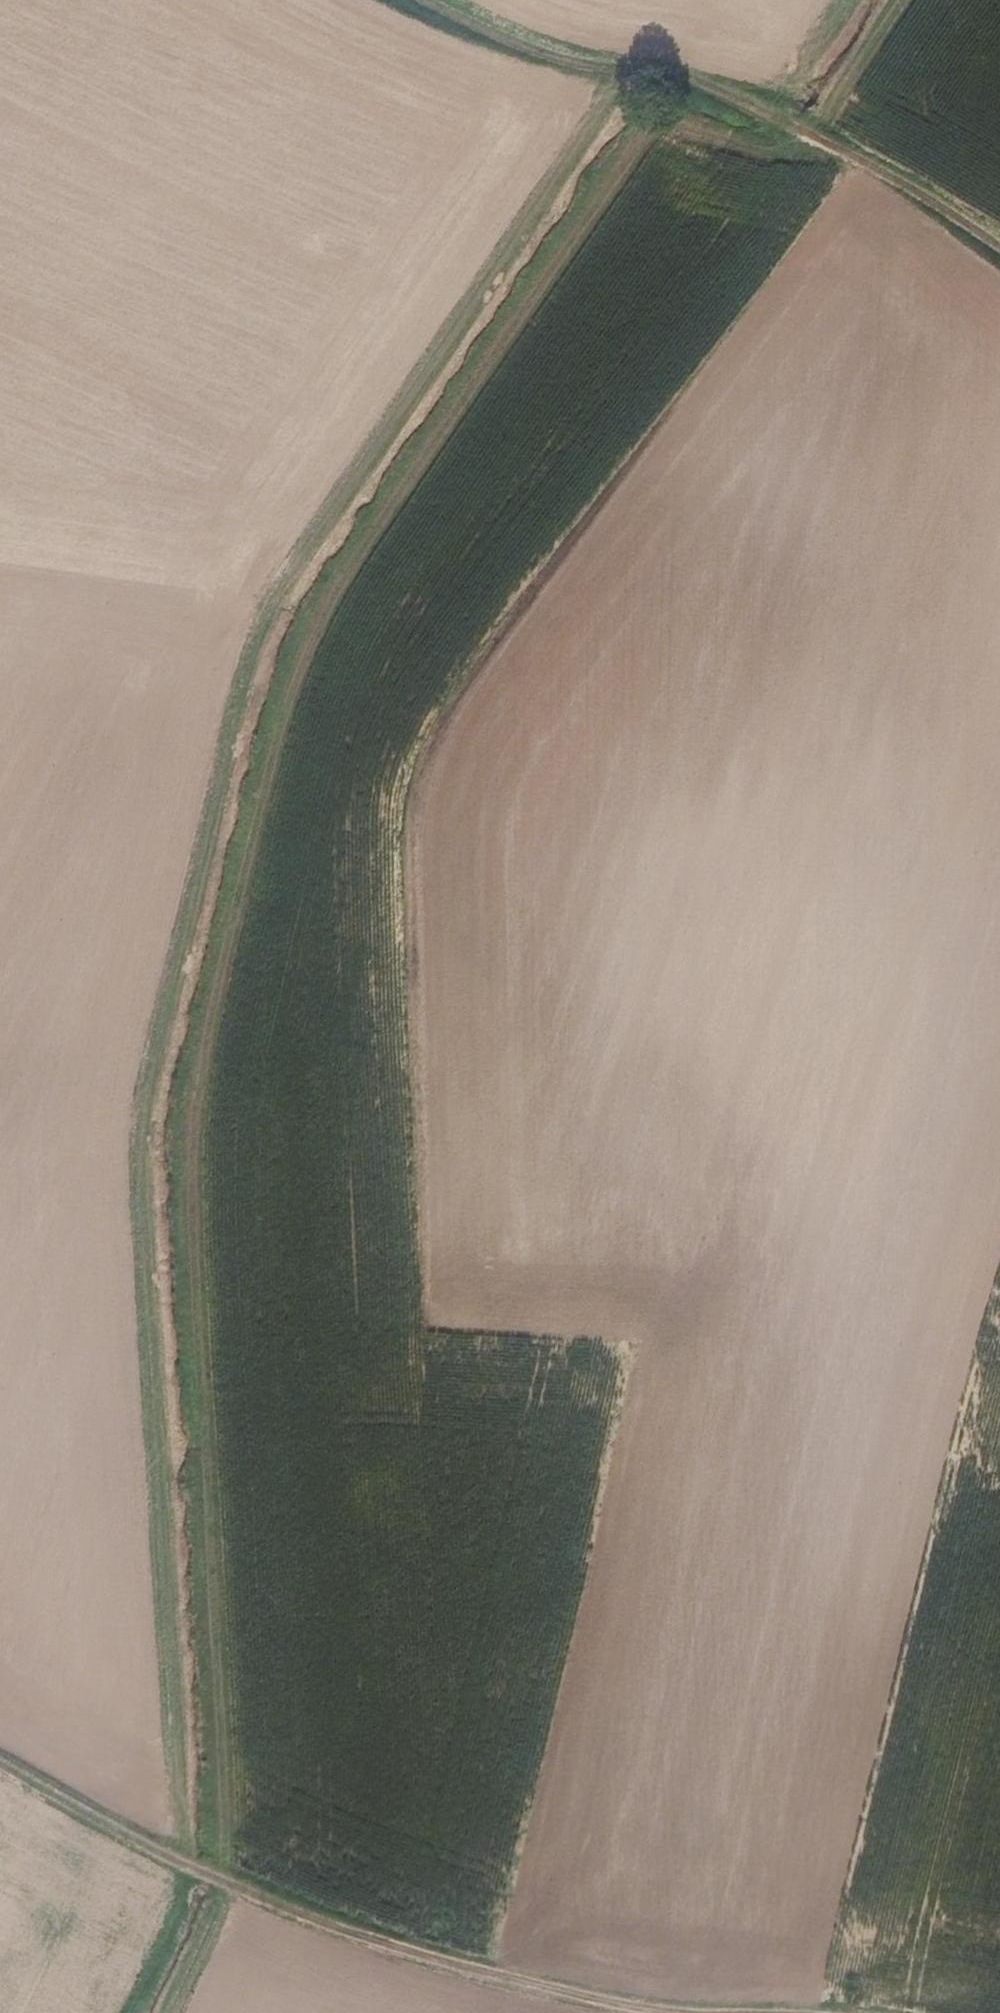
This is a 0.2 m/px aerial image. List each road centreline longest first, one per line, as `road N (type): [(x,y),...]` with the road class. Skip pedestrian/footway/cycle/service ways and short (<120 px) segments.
road 1 (track): [(0,1761),(205,1870),(446,1968),(656,2012)]
road 2 (track): [(450,0),(504,26),(797,123),(999,237)]
road 3 (track): [(680,2012),(833,2012)]

